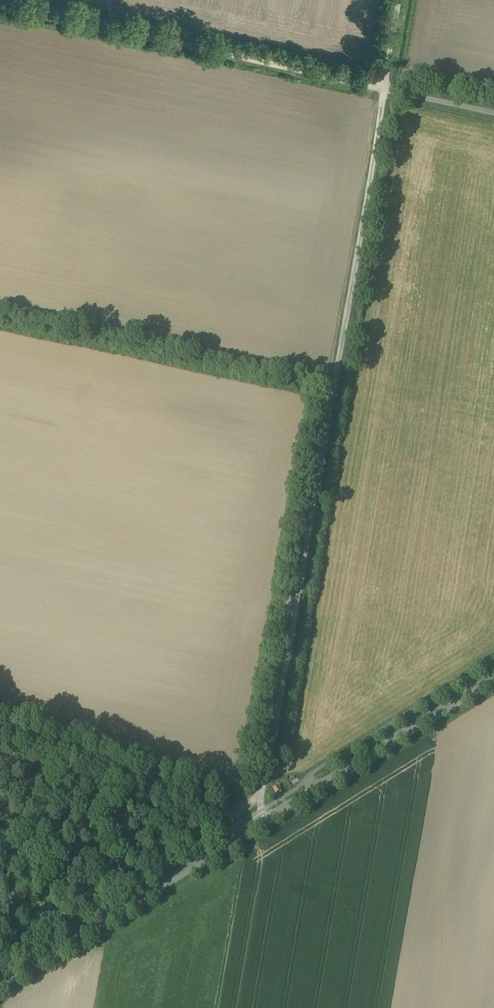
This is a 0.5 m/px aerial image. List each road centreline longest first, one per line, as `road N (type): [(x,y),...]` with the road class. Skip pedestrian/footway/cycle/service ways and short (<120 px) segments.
road 1 (track): [(384,90),(260,799),(265,821)]
road 2 (track): [(384,90),(0,6)]
road 3 (tertiary): [(0,986),(247,832)]
road 4 (tertiary): [(247,832),(493,678)]
road 5 (unclassified): [(247,832),(0,735)]
road 6 (unclassified): [(400,0),(384,90),(493,113)]

